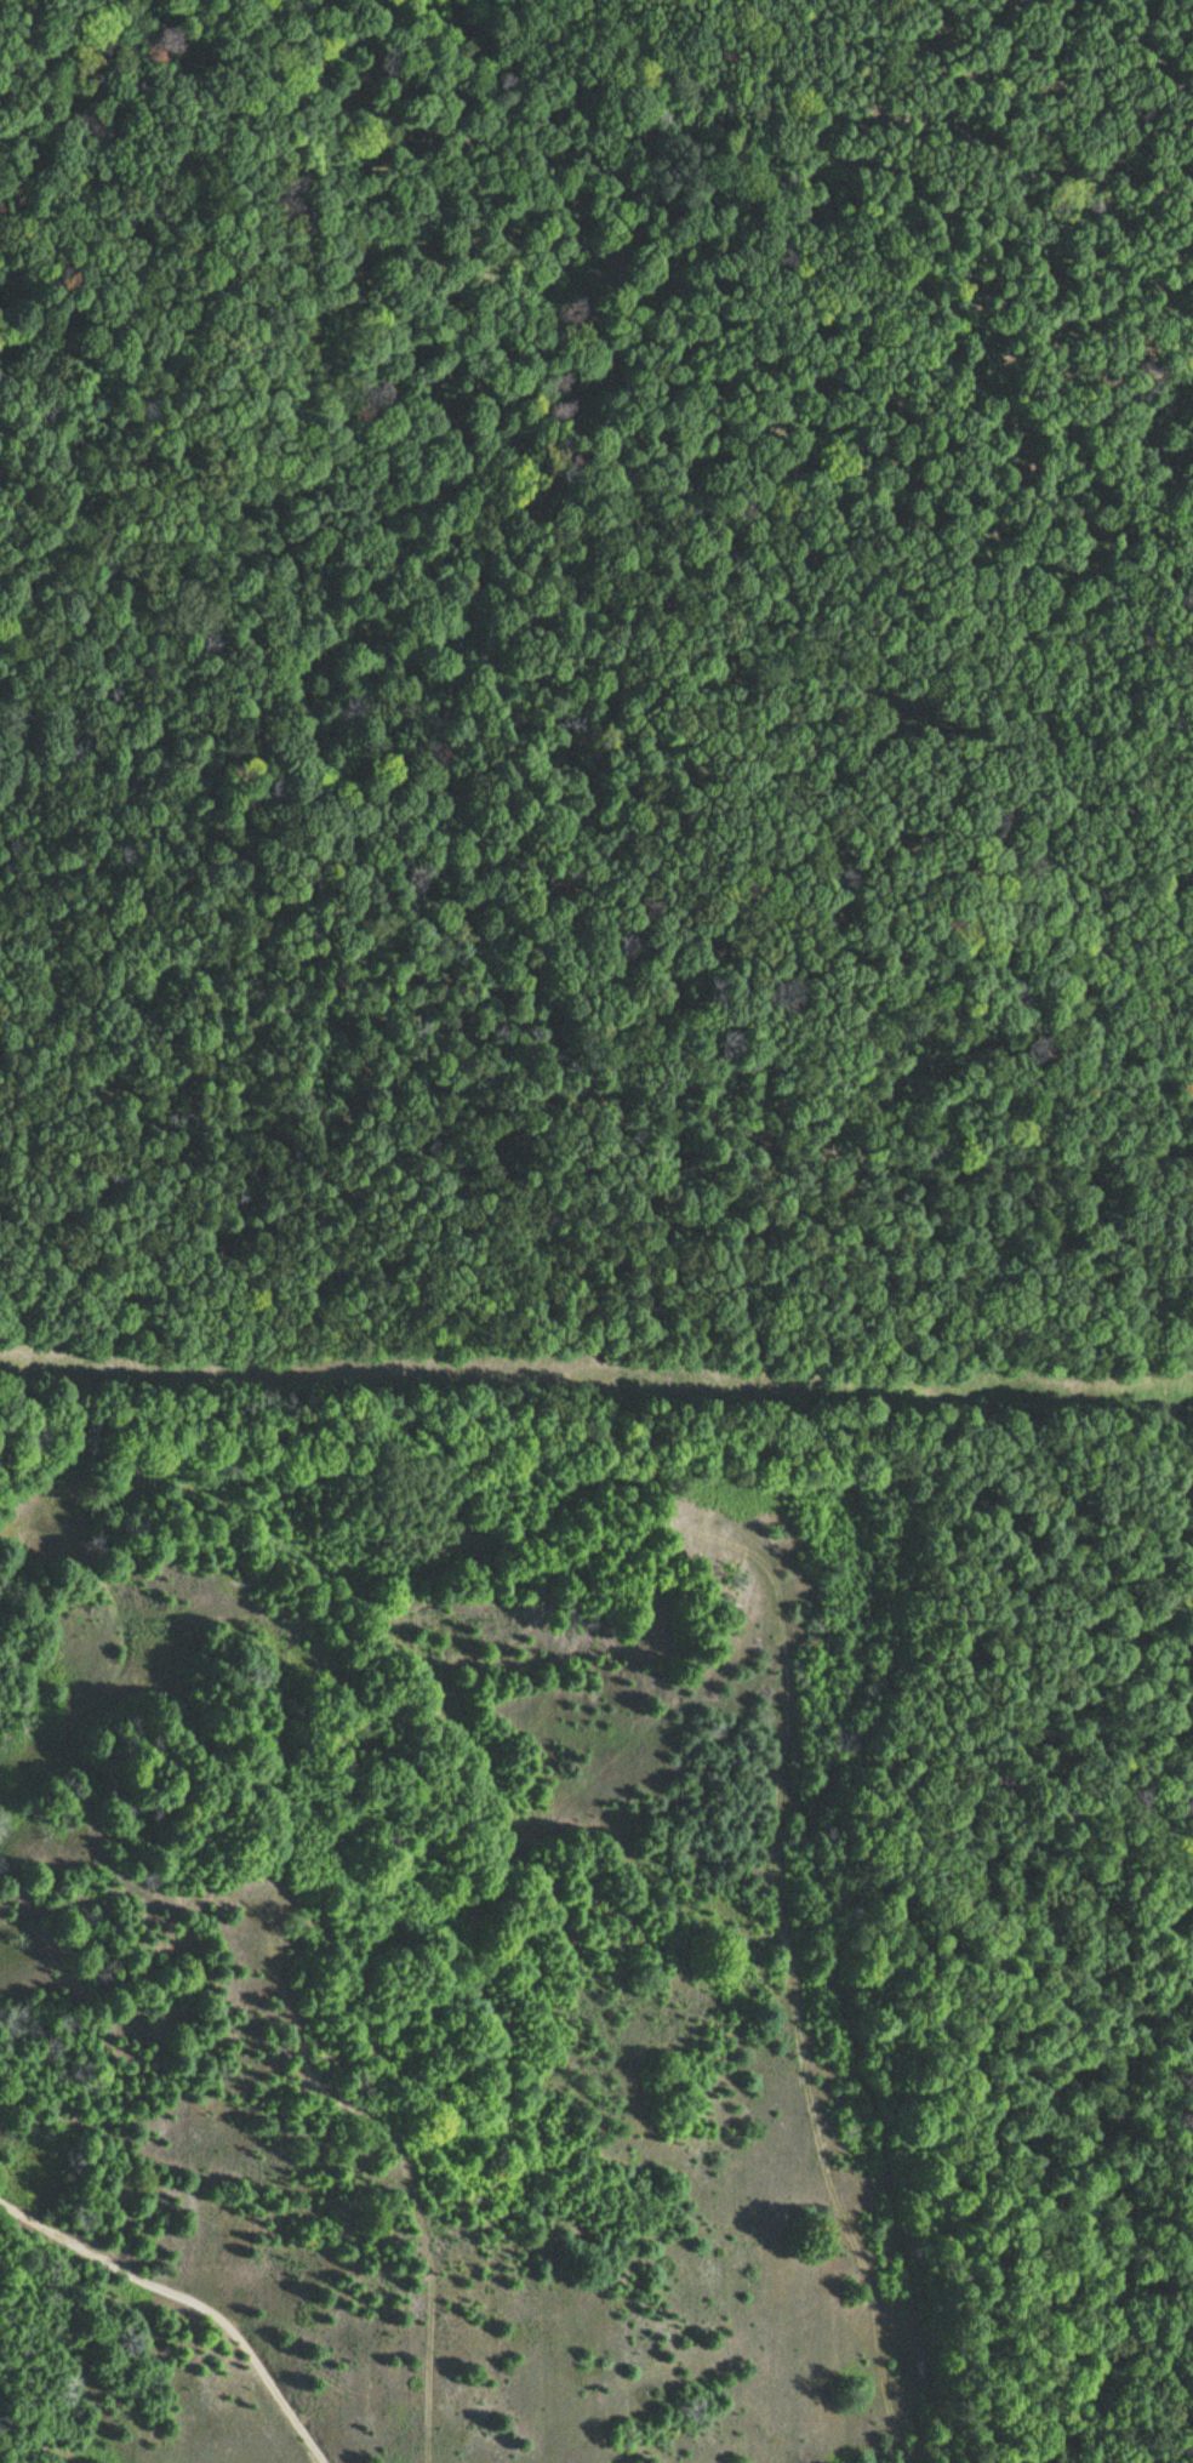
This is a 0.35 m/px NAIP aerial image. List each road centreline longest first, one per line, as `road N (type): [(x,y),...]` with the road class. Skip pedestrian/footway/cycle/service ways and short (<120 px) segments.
road 1 (track): [(0,1428),(747,1443),(790,1764),(810,1817),(914,2253),(948,2462)]

